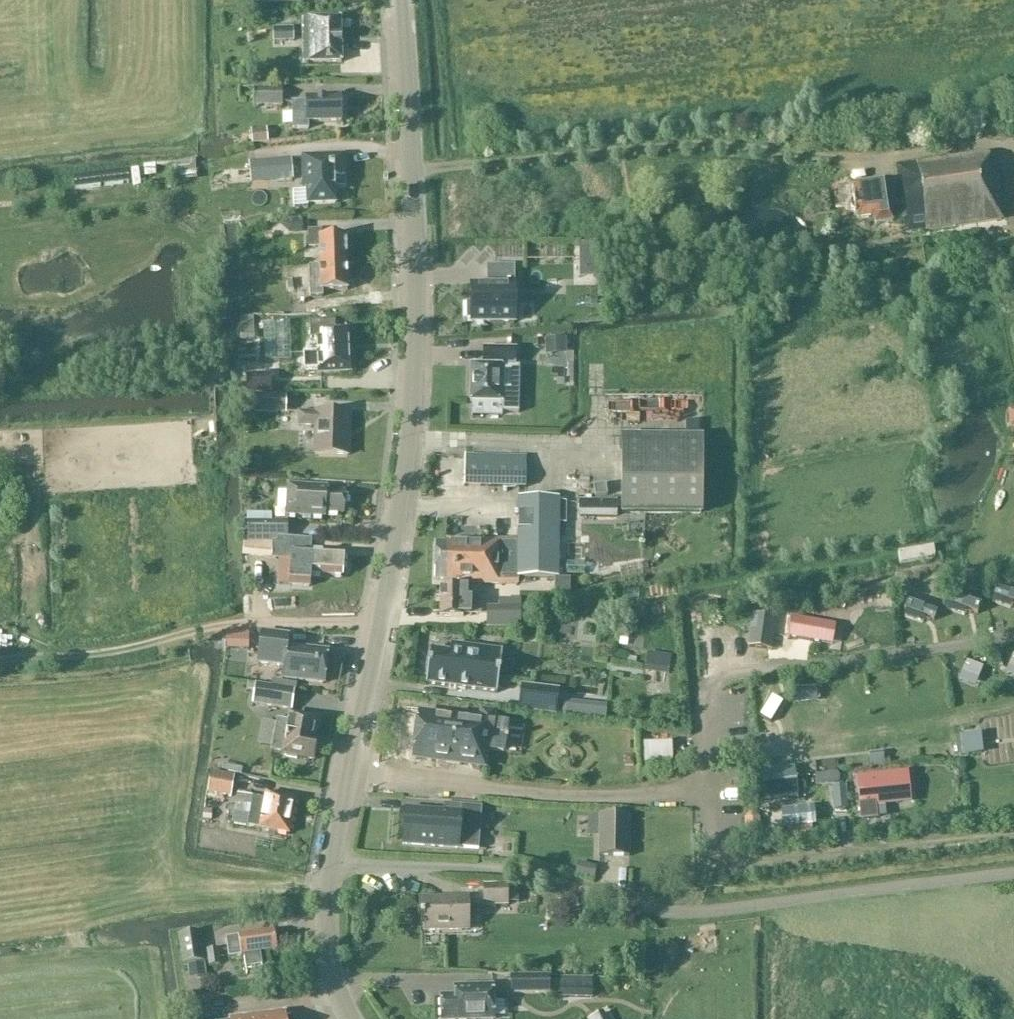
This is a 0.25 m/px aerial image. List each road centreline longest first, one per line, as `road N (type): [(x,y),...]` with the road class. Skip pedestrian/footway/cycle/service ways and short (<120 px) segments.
road 1 (tertiary): [(356,1018),(333,984),(321,934),(417,423),(413,172),(399,0)]
road 2 (track): [(0,661),(113,651),(259,623),(383,627)]

